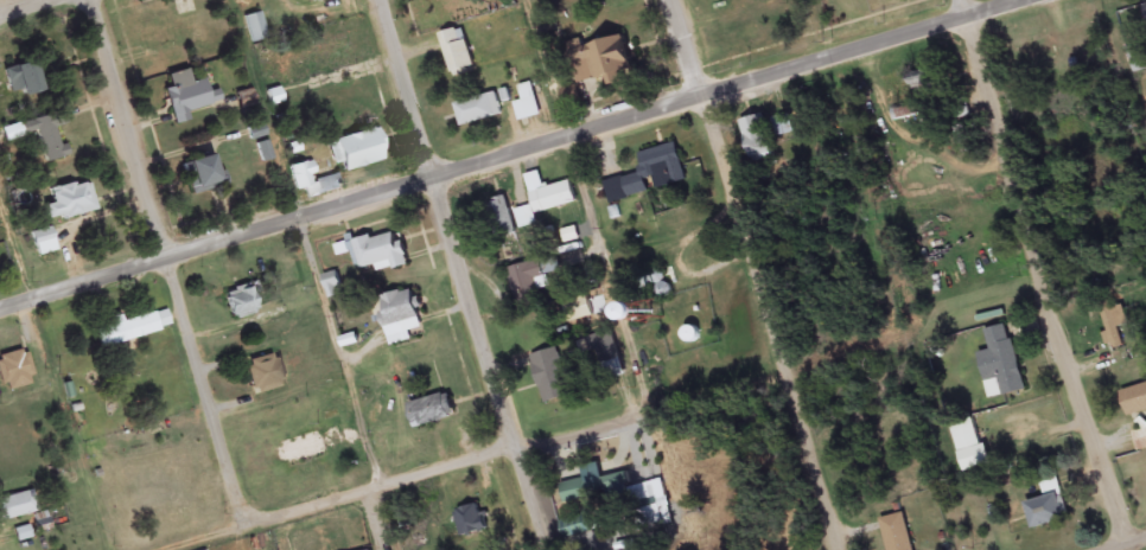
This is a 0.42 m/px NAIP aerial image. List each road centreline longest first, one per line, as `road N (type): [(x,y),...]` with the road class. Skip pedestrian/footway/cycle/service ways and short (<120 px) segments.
road 1 (tertiary): [(0,311),(1040,0)]
road 2 (residential): [(1133,549),(962,0)]
road 3 (residential): [(548,549),(382,0)]
road 4 (residential): [(833,549),(672,0)]
road 5 (residential): [(91,0),(253,533)]
road 6 (residential): [(253,533),(784,370)]

